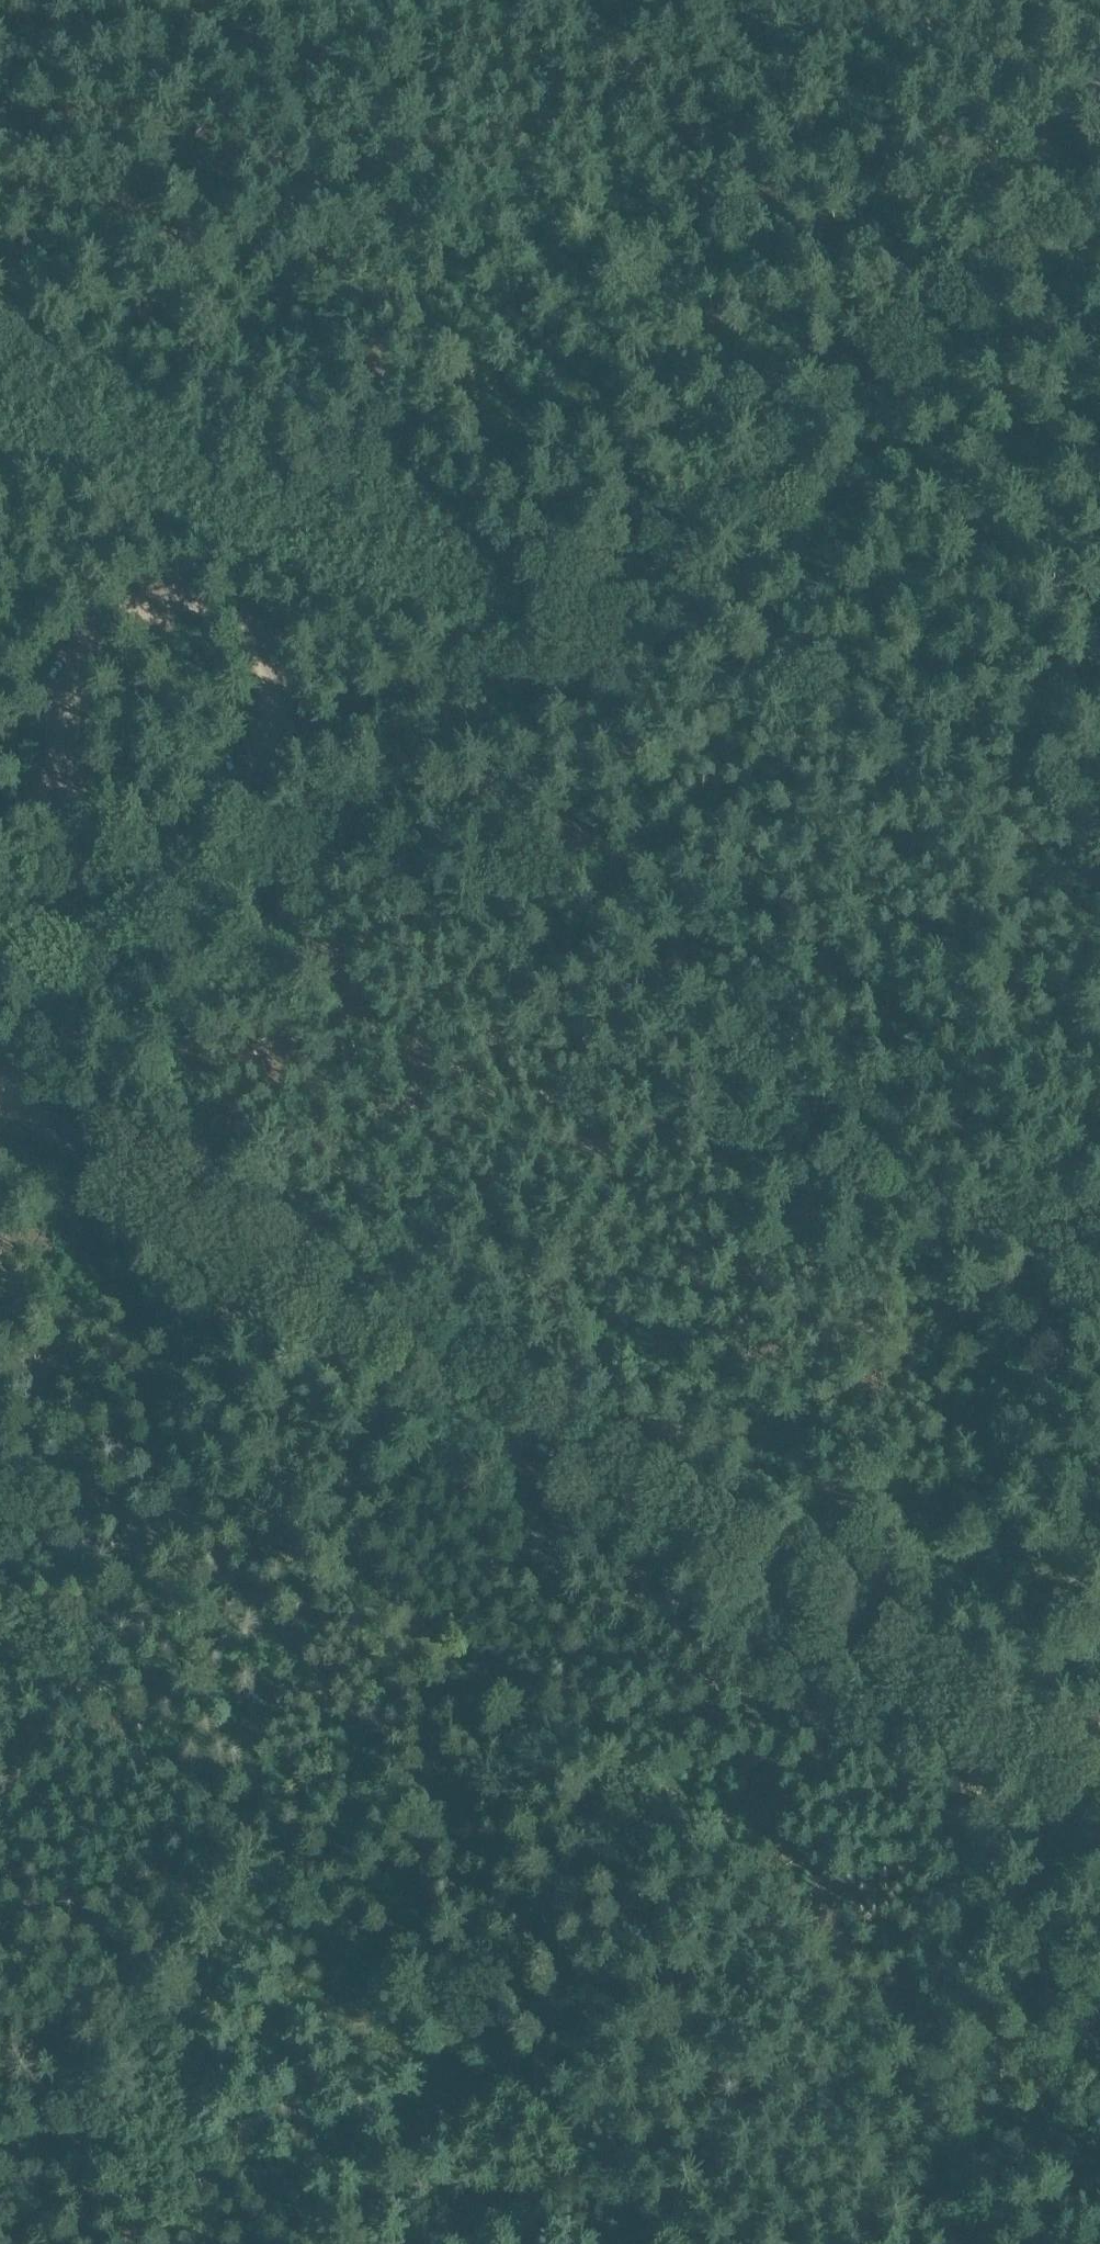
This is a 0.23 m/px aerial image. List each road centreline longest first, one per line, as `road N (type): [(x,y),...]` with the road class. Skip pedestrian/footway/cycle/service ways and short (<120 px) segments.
road 1 (secondary): [(1099,1779),(8,1099)]
road 2 (track): [(1099,861),(570,646)]
road 3 (track): [(49,426),(570,646)]
road 4 (track): [(1099,85),(839,0)]
road 5 (unclassified): [(141,986),(8,1099)]

